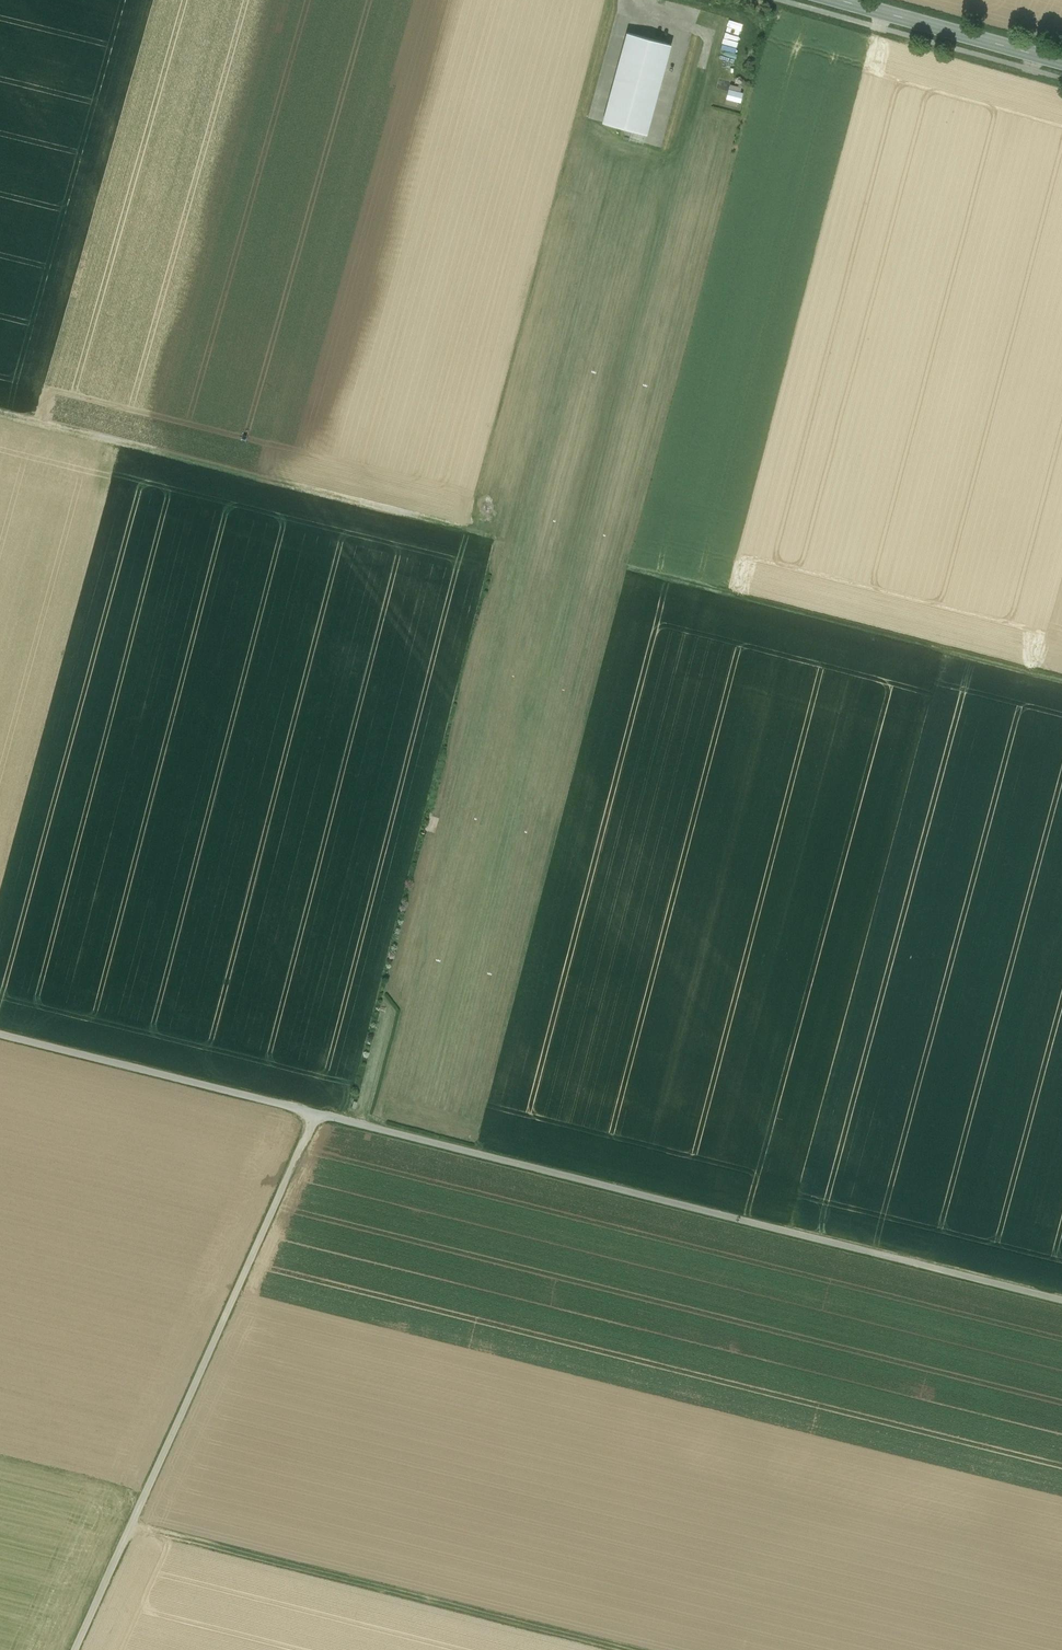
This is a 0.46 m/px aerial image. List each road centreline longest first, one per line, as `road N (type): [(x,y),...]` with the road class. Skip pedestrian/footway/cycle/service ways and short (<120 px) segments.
road 1 (unclassified): [(1061,1300),(0,1034)]
road 2 (track): [(75,1649),(317,1113)]
road 3 (track): [(0,412),(464,529)]
road 4 (track): [(1061,680),(627,568)]
road 5 (secondary): [(838,0),(1061,62)]

